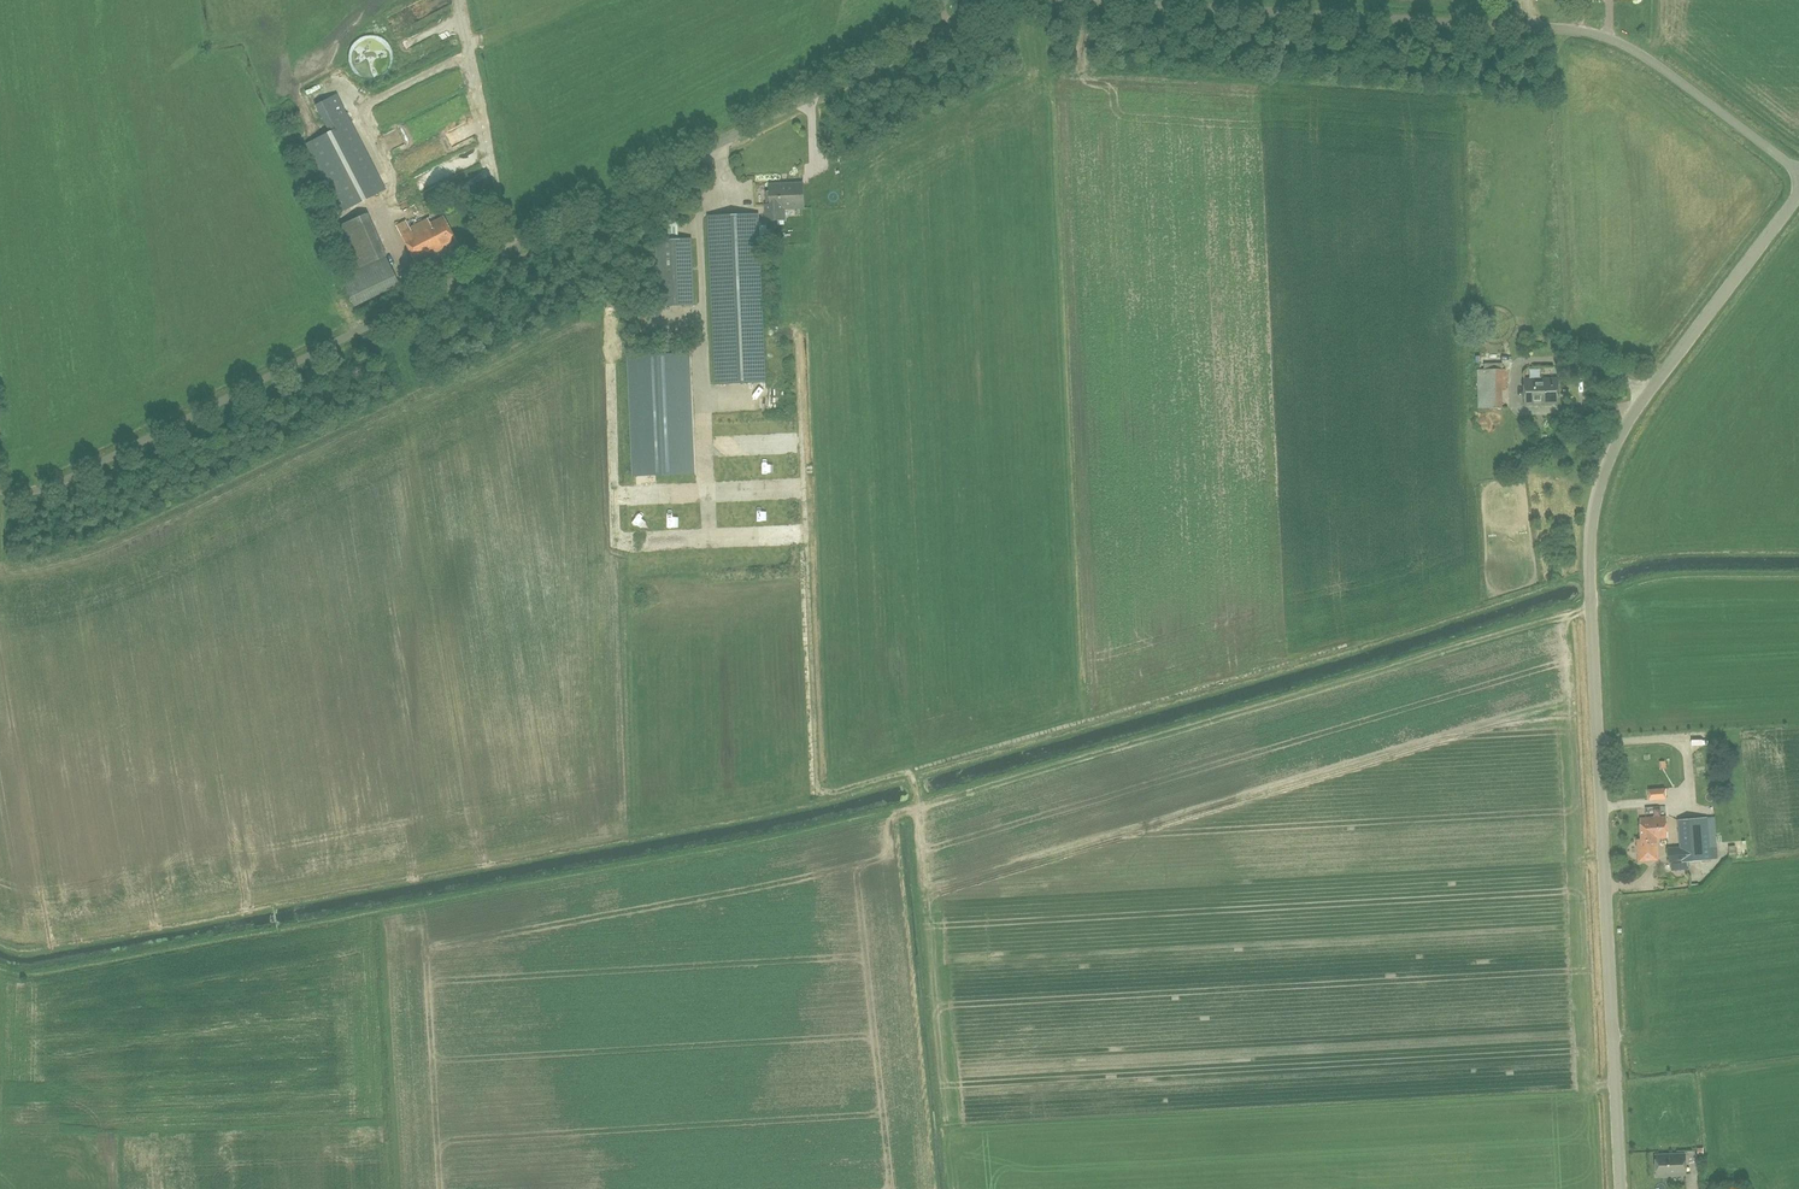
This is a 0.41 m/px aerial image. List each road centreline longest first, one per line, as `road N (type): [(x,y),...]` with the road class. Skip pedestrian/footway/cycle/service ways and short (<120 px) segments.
road 1 (unclassified): [(1022,0),(947,26),(63,482),(0,490)]
road 2 (unclassified): [(1621,1188),(1593,512),(1628,423),(1798,193)]
road 3 (unclassified): [(1798,172),(1645,57),(1589,32),(1081,0)]
road 4 (track): [(801,442),(821,792),(1198,689)]

